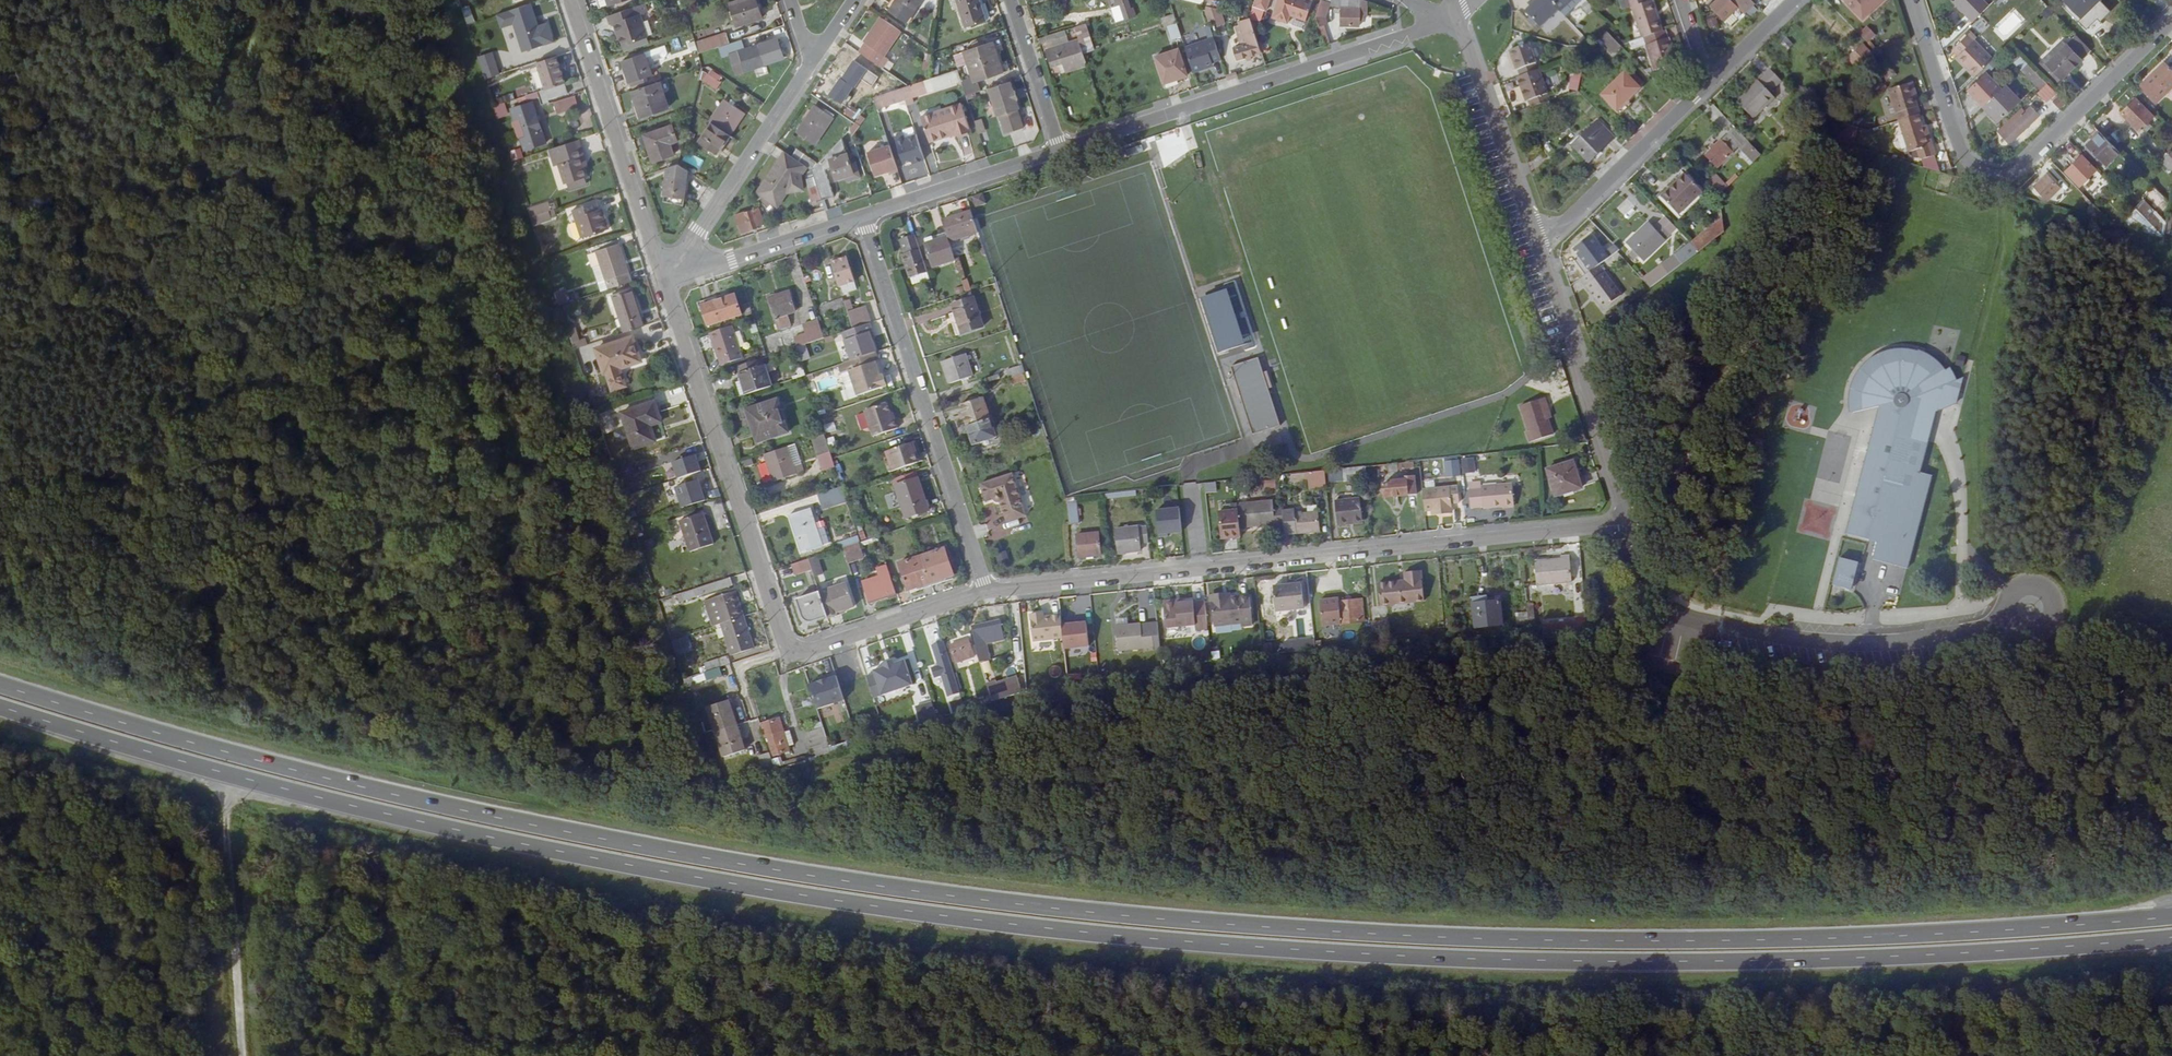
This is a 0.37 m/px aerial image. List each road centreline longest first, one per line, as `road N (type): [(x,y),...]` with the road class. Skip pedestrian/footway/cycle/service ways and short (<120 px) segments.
road 1 (trunk): [(2171,918),(1928,936),(1618,942),(1120,916),(867,886),(619,842),(284,770),(0,687)]
road 2 (trunk): [(225,775),(574,856),(860,906),(1117,938),(1617,964),(1931,957),(2171,939)]
road 3 (residential): [(982,592),(1625,525),(1533,250)]
road 4 (residential): [(662,282),(789,655),(982,592)]
road 5 (residential): [(1455,17),(1057,150)]
road 6 (residential): [(982,592),(859,217)]
road 7 (residential): [(569,0),(662,282)]
road 8 (unclassified): [(225,775),(237,1055)]
road 9 (residential): [(809,65),(662,282)]
road 10 (residential): [(2171,22),(2004,186),(1988,186)]
road 11 (residential): [(1533,250),(1455,17)]
road 12 (residential): [(1704,83),(1533,250)]
road 13 (trunk): [(0,709),(225,775)]
road 14 (residential): [(1908,0),(1966,176),(1988,186)]
road 15 (residential): [(1057,150),(859,217)]
road 16 (residential): [(859,217),(662,282)]
road 17 (residential): [(1057,150),(1008,0)]

